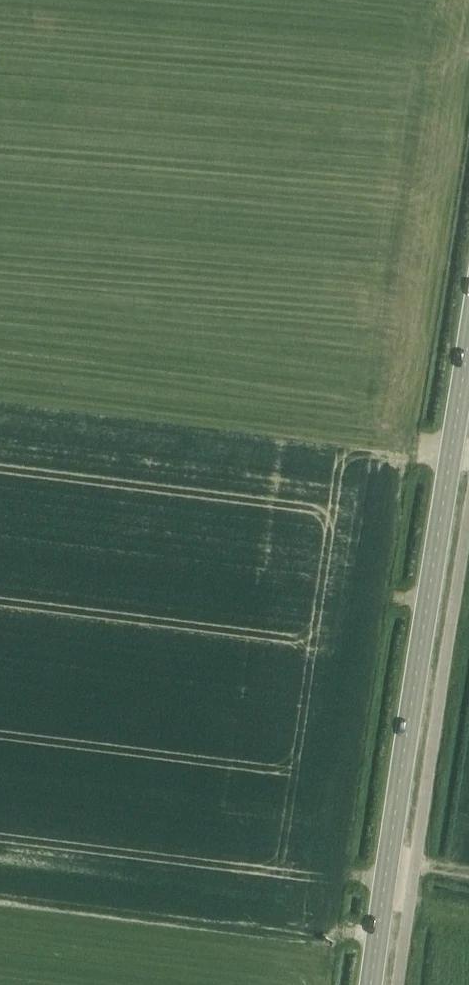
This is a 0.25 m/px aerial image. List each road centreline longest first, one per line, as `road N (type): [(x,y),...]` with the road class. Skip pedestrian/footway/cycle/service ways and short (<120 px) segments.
road 1 (secondary): [(371,984),(468,361)]

